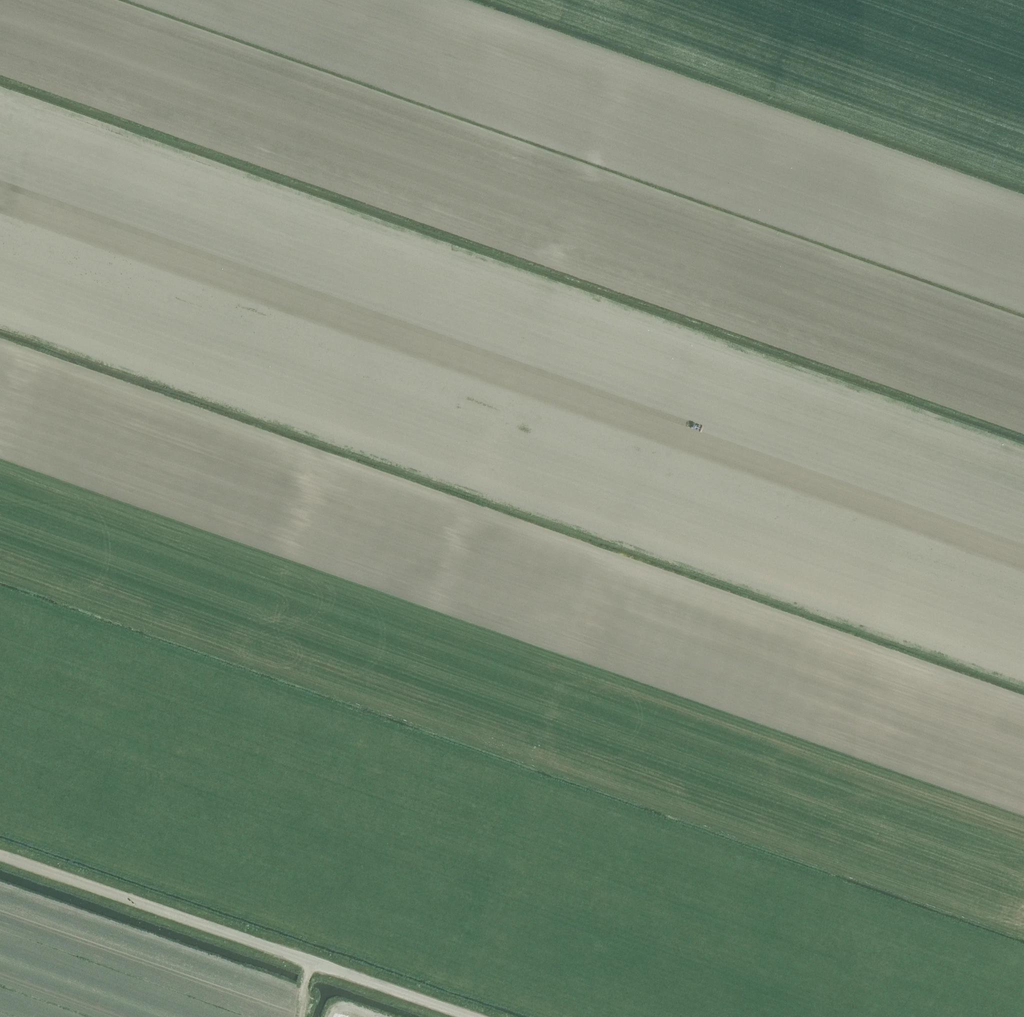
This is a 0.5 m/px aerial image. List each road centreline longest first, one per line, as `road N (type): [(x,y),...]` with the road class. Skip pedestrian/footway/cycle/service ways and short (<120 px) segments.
road 1 (tertiary): [(467,1016),(0,856)]

